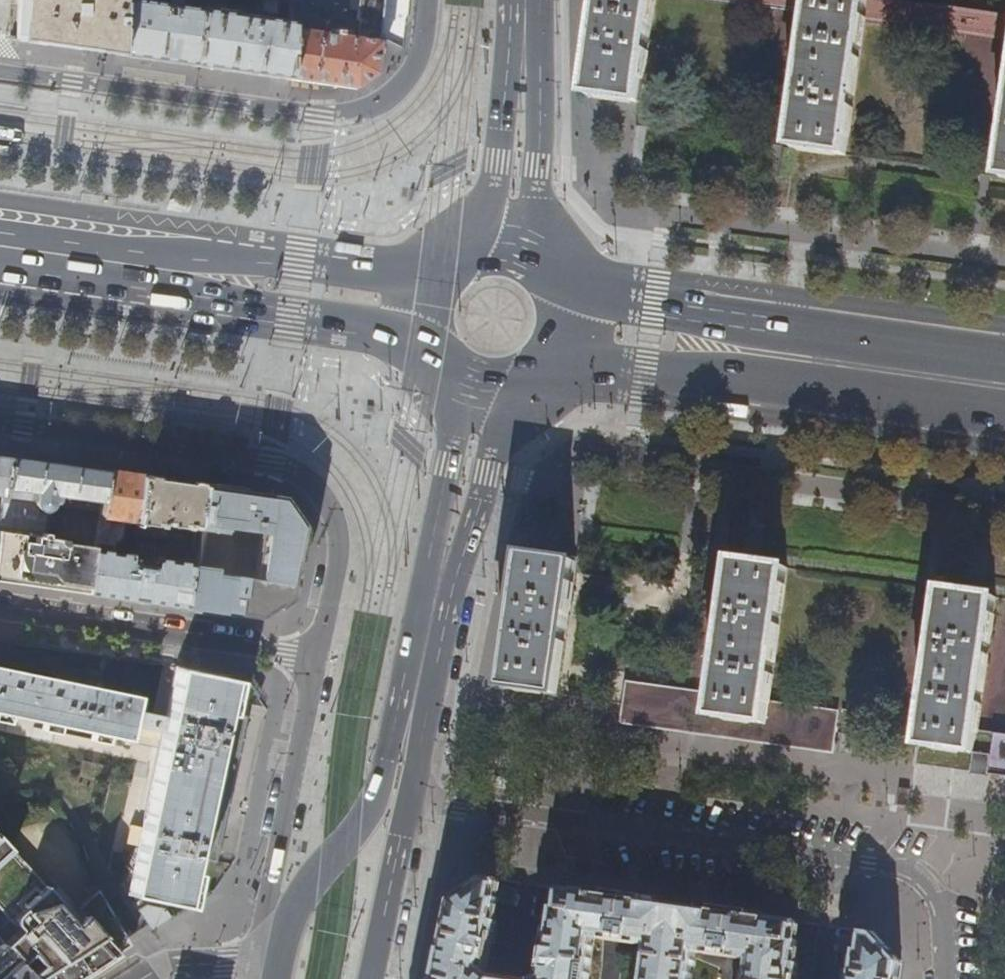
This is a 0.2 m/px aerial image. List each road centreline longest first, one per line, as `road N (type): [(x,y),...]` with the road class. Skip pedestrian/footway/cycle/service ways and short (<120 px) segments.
road 1 (primary): [(426,364),(452,446),(389,758),(374,800),(299,895),(281,952)]
road 2 (residential): [(942,978),(938,910),(923,880),(891,865),(447,804),(413,792)]
road 3 (residential): [(429,0),(424,47),(404,82),(375,106),(344,117),(0,69)]
road 4 (residential): [(0,424),(272,463),(317,487),(336,521),(339,561),(317,657)]
road 5 (primary): [(550,377),(627,369),(1004,417)]
road 6 (primary): [(1004,352),(637,297),(569,279)]
road 7 (primary): [(437,256),(332,264),(0,217)]
road 8 (primary): [(0,276),(315,318),(421,355)]
road 9 (primary): [(413,792),(450,601),(486,475),(536,385)]
road 10 (residential): [(0,610),(317,657)]
road 11 (residential): [(317,657),(273,876),(281,952)]
road 12 (primary): [(561,270),(539,187),(542,0)]
road 13 (primary): [(512,0),(496,182),(445,249)]
road 14 (primary): [(372,978),(413,792)]
road 15 (residential): [(142,978),(162,966),(281,952)]
road 16 (primary): [(561,270),(504,249),(445,249)]

